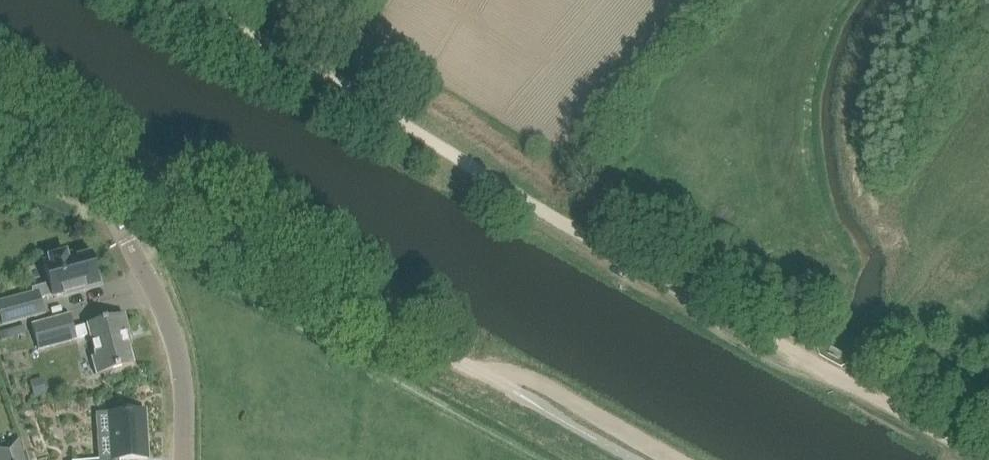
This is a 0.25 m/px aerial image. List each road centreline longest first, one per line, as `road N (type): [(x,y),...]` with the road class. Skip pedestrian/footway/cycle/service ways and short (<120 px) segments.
road 1 (track): [(179,0),(790,358),(980,459)]
road 2 (unclassified): [(490,375),(145,192)]
road 3 (unclassified): [(184,459),(180,356),(116,223)]
road 4 (track): [(693,459),(528,369),(490,375)]

